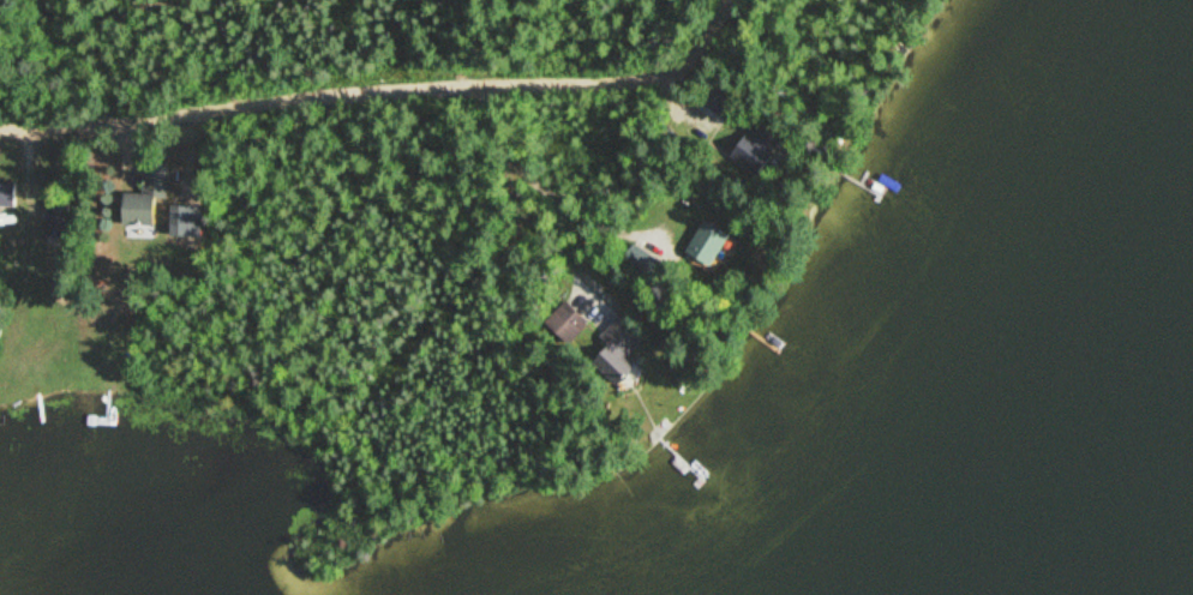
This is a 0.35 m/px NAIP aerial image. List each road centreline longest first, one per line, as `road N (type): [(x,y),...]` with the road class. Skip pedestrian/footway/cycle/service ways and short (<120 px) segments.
road 1 (residential): [(0,133),(654,79)]
road 2 (residential): [(654,79),(714,41),(743,0)]

